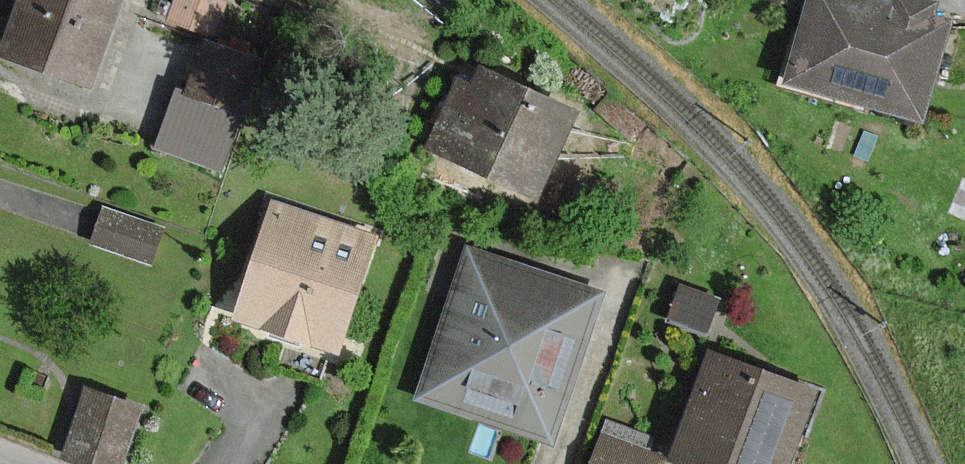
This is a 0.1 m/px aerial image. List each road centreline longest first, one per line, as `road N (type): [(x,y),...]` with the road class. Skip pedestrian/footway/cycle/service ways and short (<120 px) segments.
road 1 (track): [(430,62),(290,0)]

